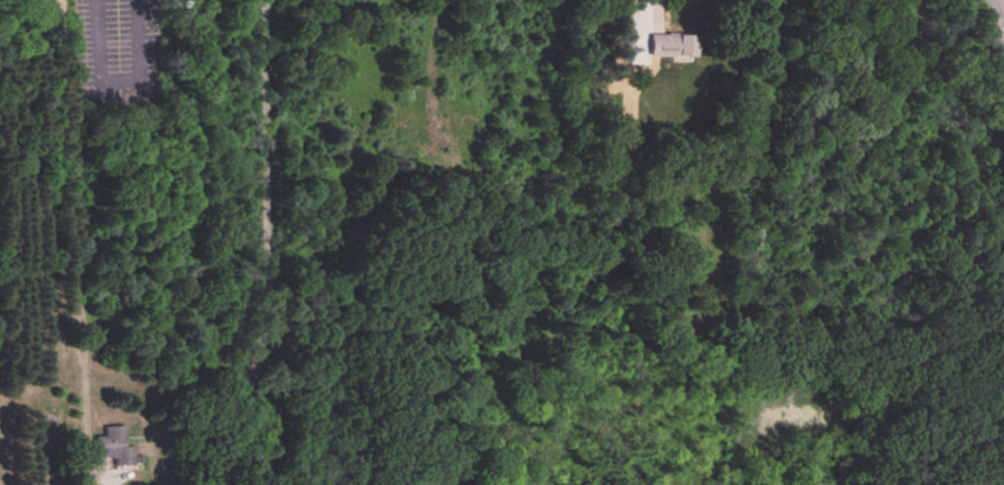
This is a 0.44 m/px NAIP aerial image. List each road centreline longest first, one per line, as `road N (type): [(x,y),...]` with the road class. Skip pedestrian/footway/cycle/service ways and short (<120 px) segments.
road 1 (residential): [(71,0),(81,170)]

